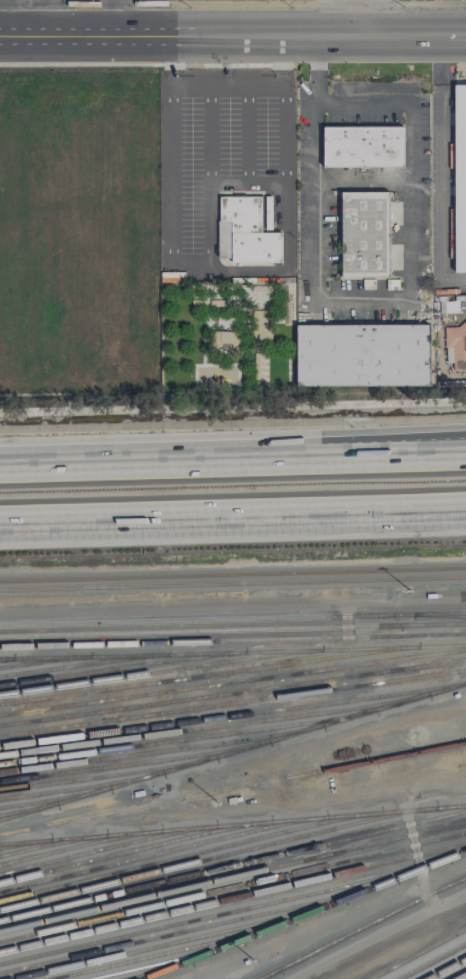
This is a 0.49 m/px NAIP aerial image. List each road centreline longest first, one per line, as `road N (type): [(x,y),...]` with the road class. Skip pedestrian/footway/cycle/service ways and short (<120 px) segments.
road 1 (secondary): [(465,34),(0,31)]
road 2 (motorway): [(0,522),(399,510)]
road 3 (motorway): [(340,457),(146,462)]
road 4 (motorway): [(146,462),(0,465)]
road 5 (motorway): [(465,437),(340,457)]
road 6 (motorway): [(465,454),(340,457)]

